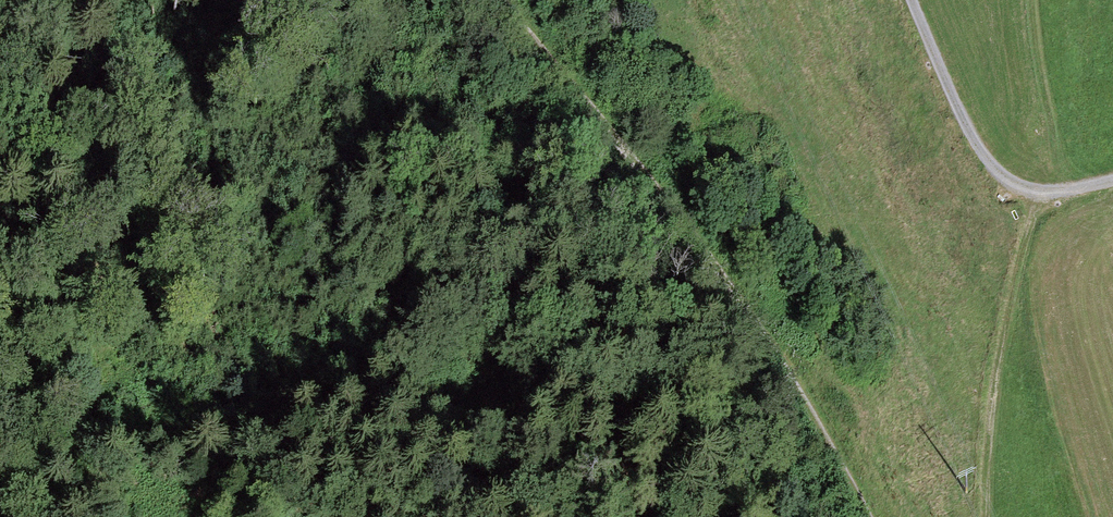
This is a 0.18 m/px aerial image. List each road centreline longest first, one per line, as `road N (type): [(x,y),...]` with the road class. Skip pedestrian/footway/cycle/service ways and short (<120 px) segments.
road 1 (track): [(860,516),(697,248),(502,0)]
road 2 (track): [(0,509),(73,454),(91,427),(103,370),(71,280),(0,183)]
road 3 (track): [(979,516),(991,399),(1035,195)]
road 4 (track): [(914,0),(975,144),(1002,178),(1035,195),(1112,174)]

